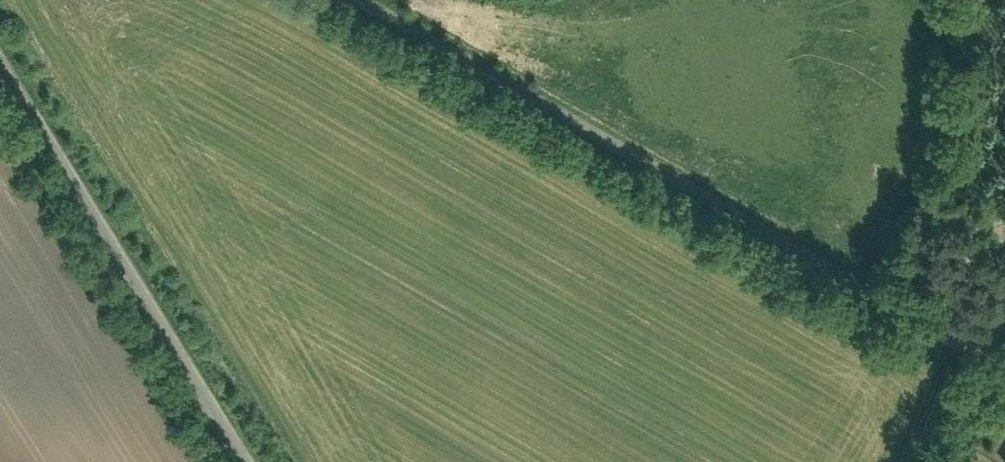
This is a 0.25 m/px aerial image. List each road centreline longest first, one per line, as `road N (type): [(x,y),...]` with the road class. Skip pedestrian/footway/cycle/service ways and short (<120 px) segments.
road 1 (unclassified): [(1004,376),(362,0)]
road 2 (unclassified): [(253,461),(0,52)]
road 3 (track): [(945,461),(1004,352)]

